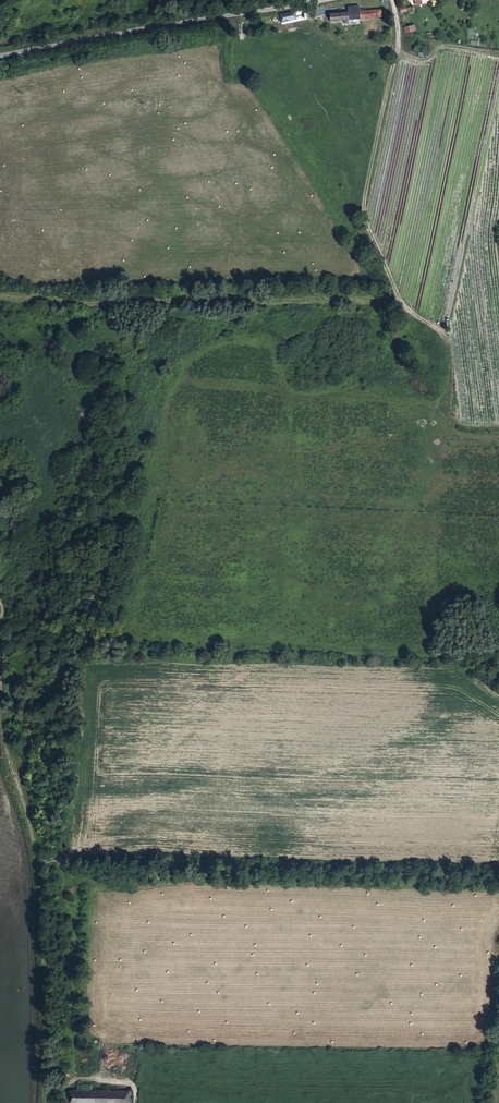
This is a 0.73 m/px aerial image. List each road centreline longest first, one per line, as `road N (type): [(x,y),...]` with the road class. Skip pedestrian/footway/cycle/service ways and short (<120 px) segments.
road 1 (track): [(0,601),(3,730),(37,846),(47,1102)]
road 2 (track): [(393,0),(399,47),(366,217),(393,286),(448,346),(452,420)]
road 3 (unclassified): [(324,0),(0,57)]

